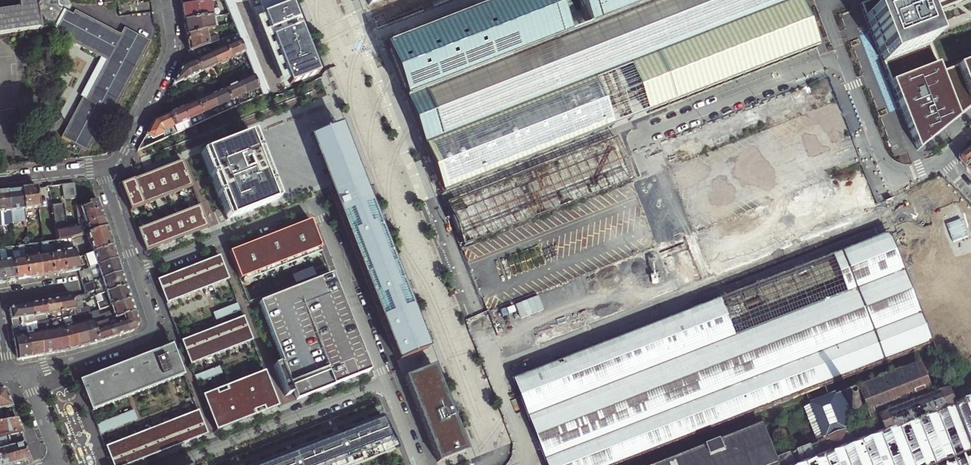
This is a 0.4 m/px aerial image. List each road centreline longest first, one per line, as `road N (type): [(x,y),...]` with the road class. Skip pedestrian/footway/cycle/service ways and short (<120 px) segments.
road 1 (residential): [(385,382),(312,203),(136,273)]
road 2 (residential): [(385,382),(176,464)]
road 3 (residential): [(136,273),(151,333),(15,373)]
road 4 (residential): [(165,0),(173,50),(140,112)]

